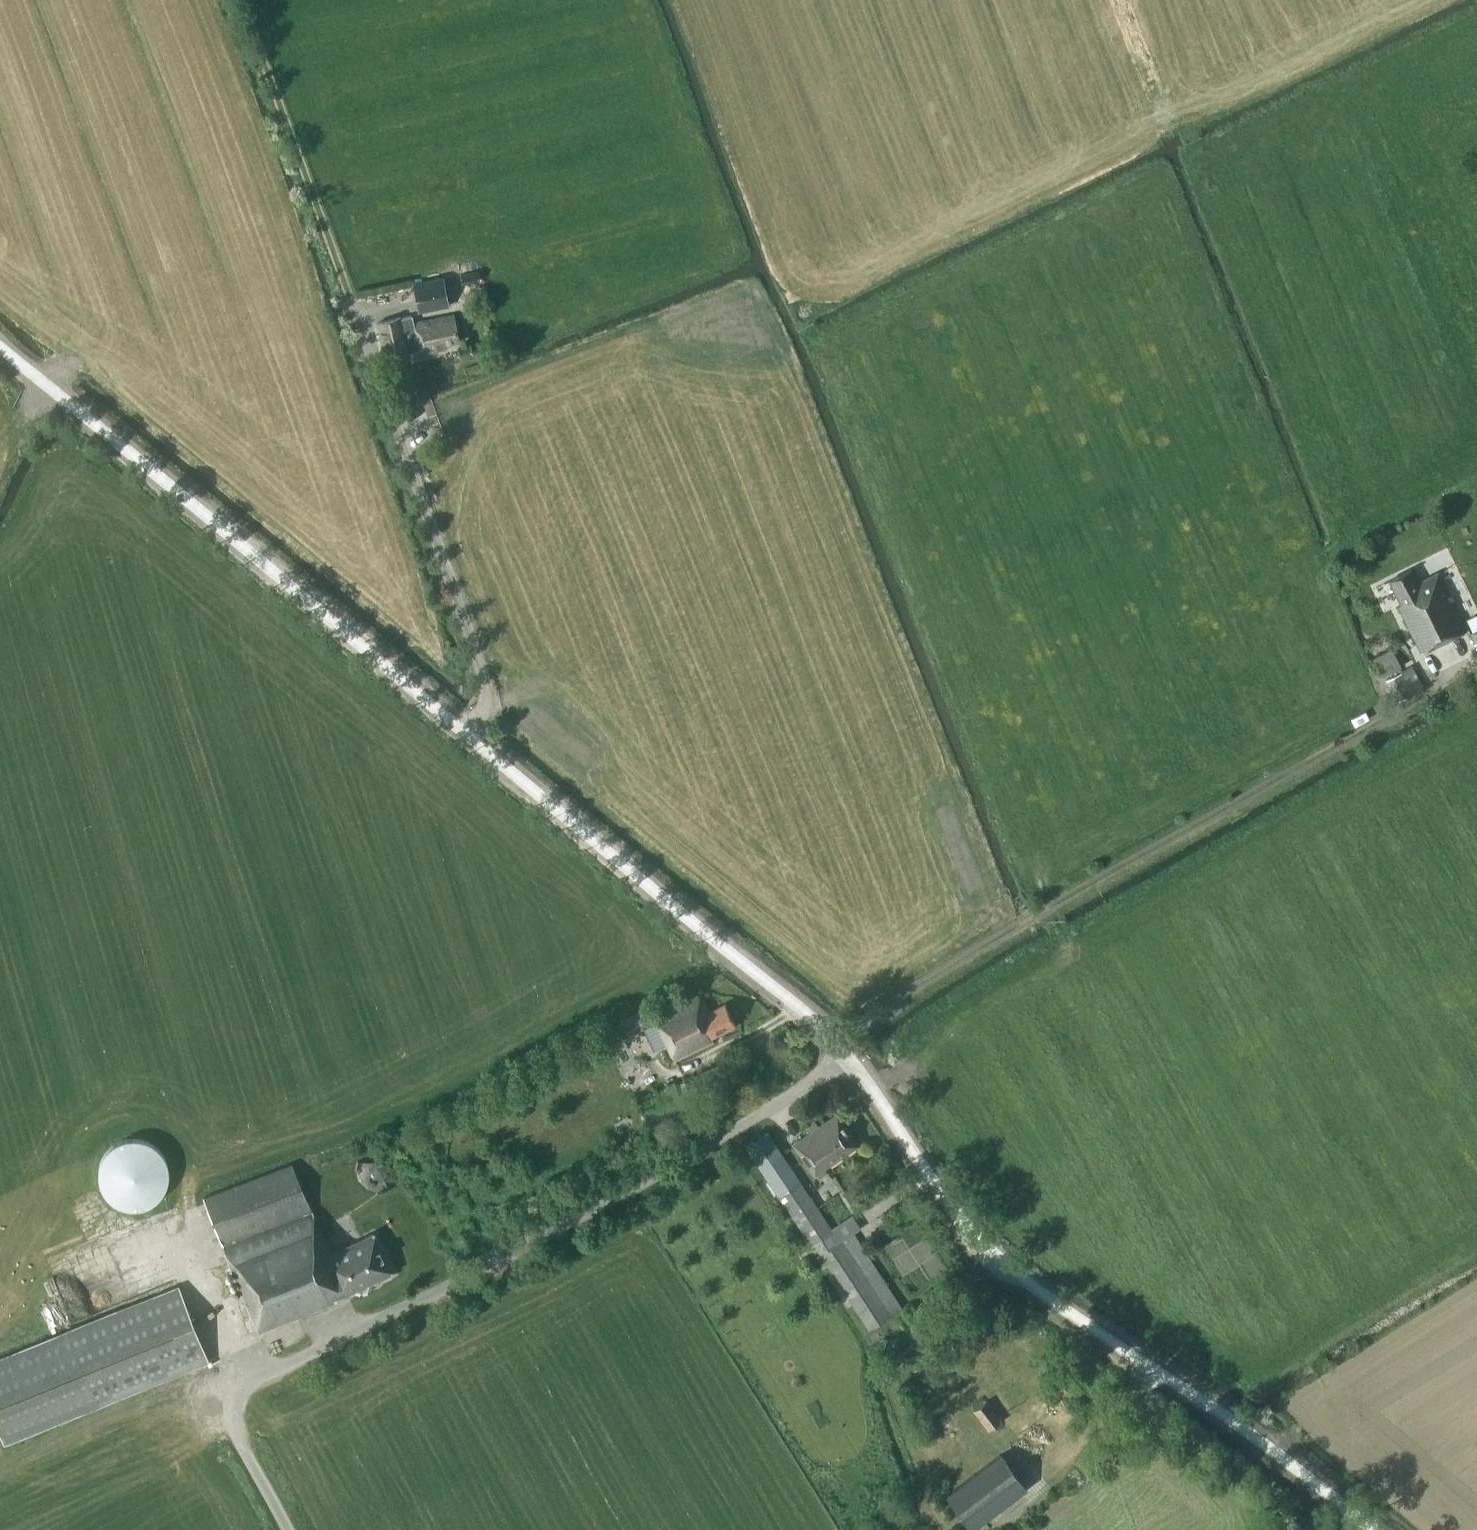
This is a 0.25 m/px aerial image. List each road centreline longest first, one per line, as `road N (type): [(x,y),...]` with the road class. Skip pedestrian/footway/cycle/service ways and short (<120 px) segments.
road 1 (unclassified): [(843,1048),(0,346)]
road 2 (unclassified): [(288,1529),(236,1430),(243,1387),(628,1190),(810,1084),(843,1048)]
road 3 (unclassified): [(1375,1529),(1261,1440),(1012,1271),(936,1186),(843,1048)]

